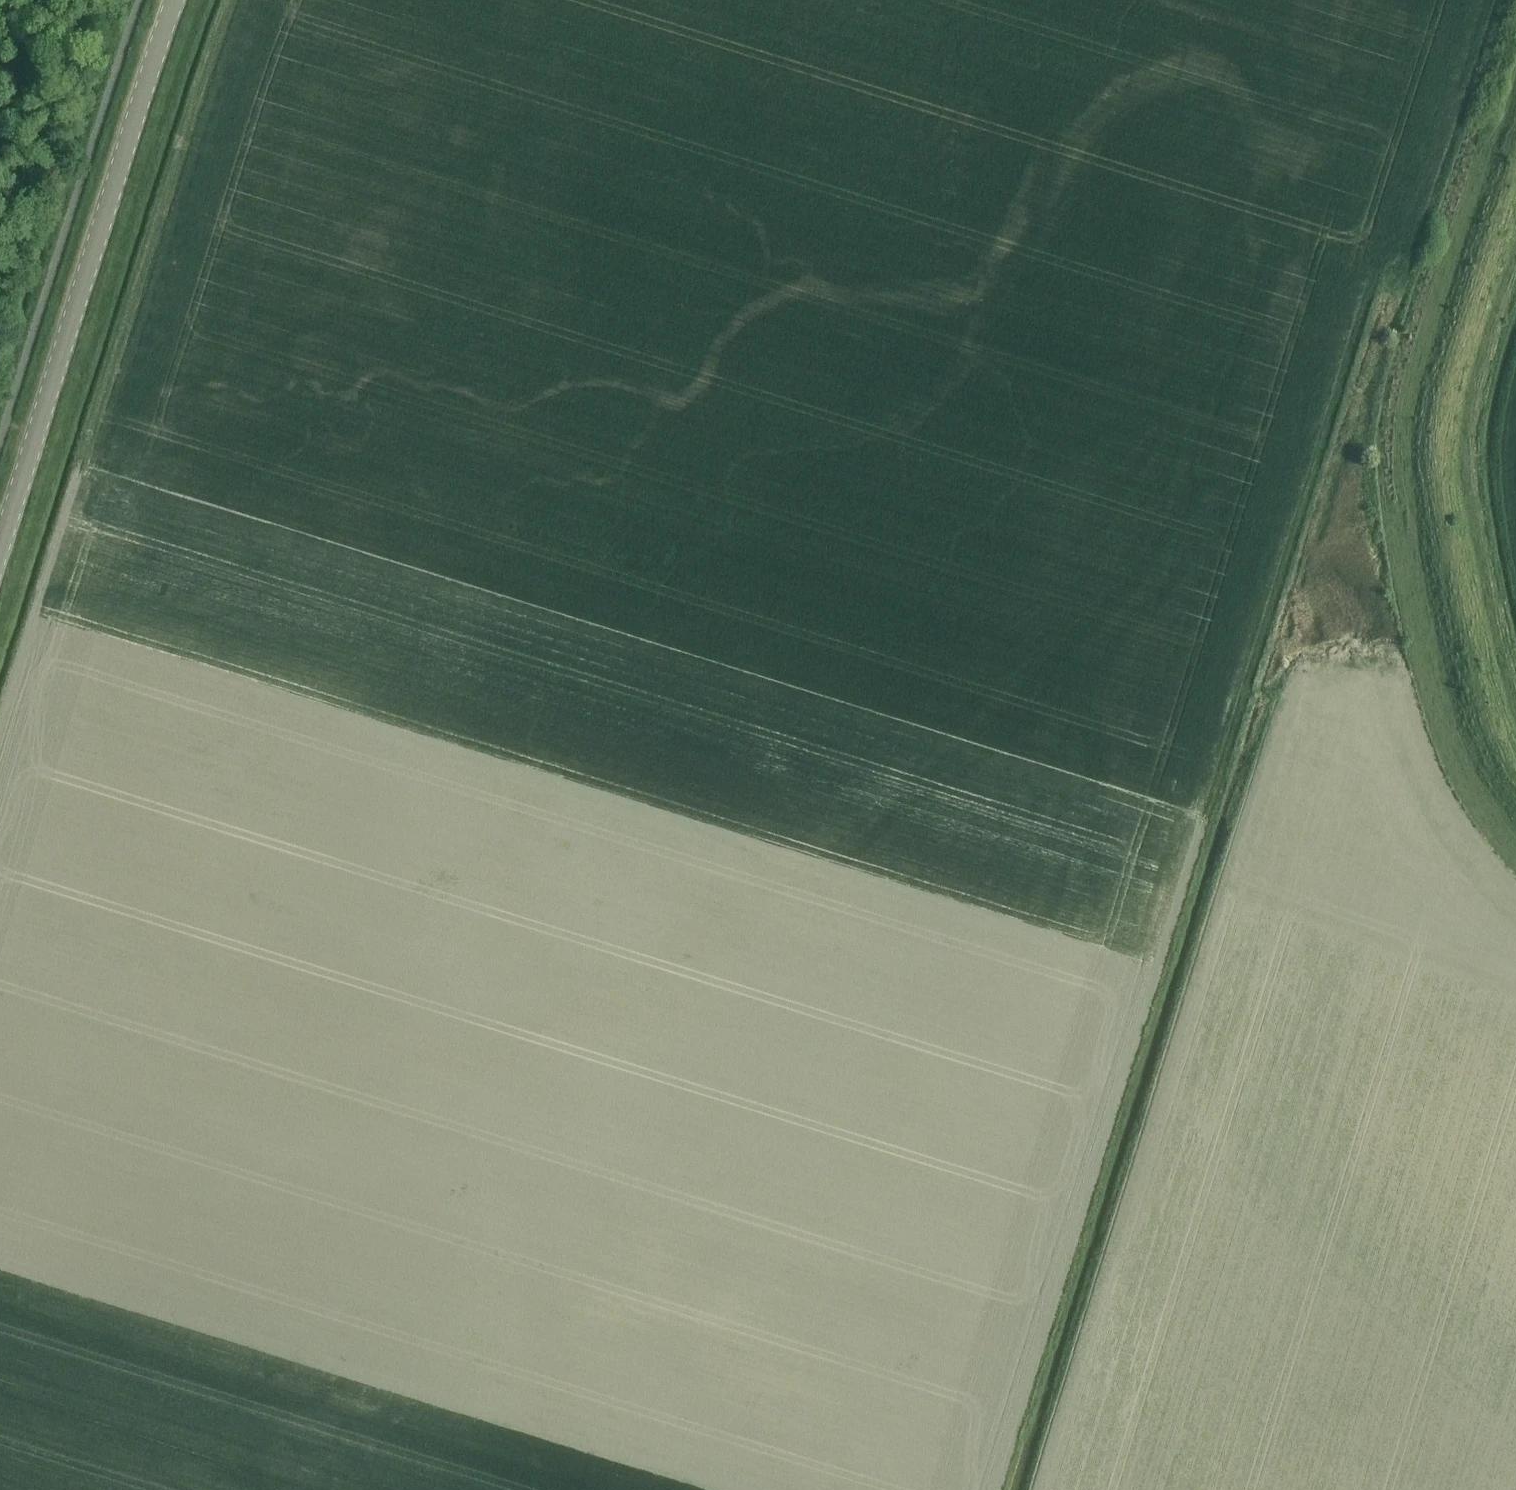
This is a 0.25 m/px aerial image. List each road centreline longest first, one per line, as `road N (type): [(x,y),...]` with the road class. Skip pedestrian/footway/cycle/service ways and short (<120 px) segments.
road 1 (tertiary): [(0,544),(173,0)]
road 2 (track): [(1515,710),(1462,461),(1477,373),(1515,248)]

